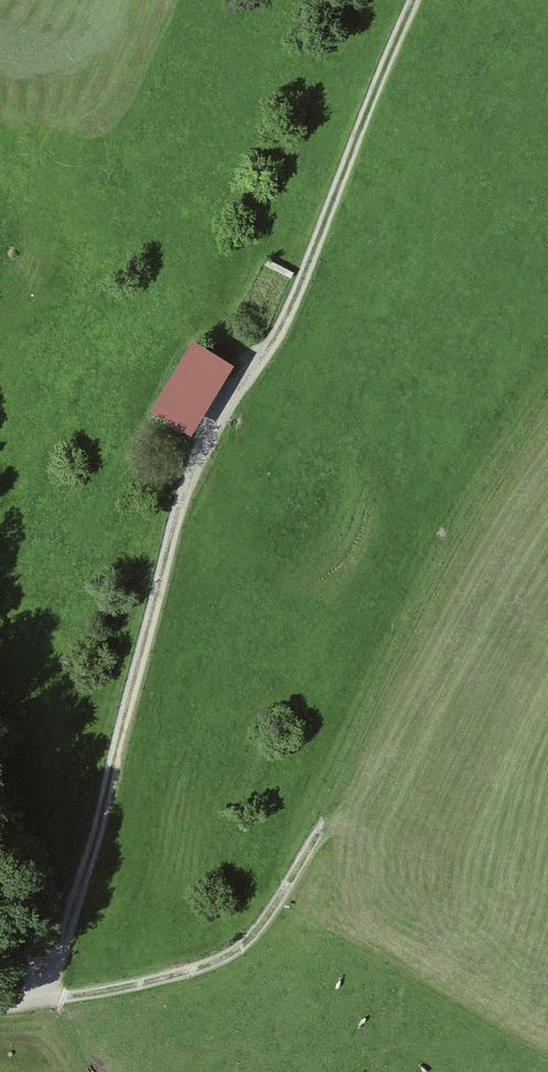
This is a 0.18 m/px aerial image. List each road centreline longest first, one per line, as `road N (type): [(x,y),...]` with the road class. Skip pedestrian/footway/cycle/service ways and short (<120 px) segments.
road 1 (track): [(414,0),(286,321),(209,424),(175,521),(63,945),(38,1000)]
road 2 (track): [(38,1000),(210,964),(269,918),(497,477),(547,406)]

